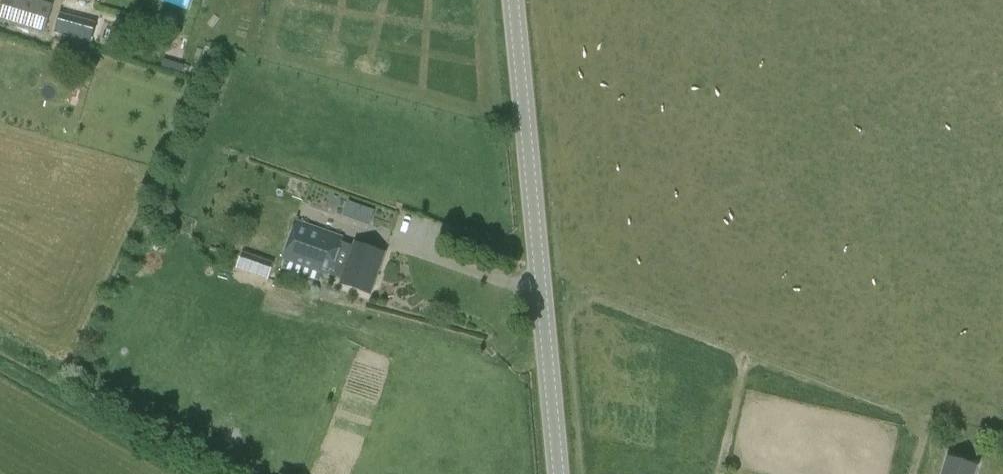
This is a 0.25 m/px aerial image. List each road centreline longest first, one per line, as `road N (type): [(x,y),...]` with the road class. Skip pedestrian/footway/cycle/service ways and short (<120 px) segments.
road 1 (tertiary): [(558,473),(513,0)]

